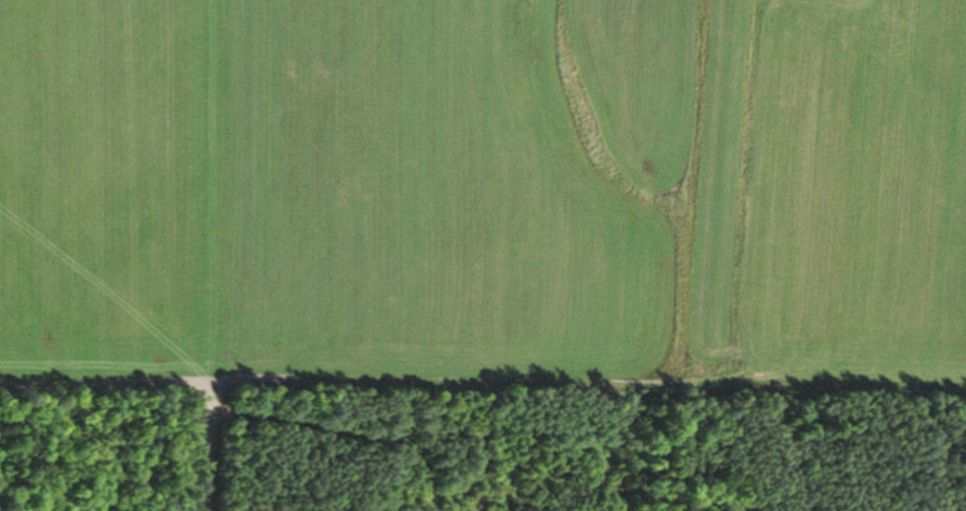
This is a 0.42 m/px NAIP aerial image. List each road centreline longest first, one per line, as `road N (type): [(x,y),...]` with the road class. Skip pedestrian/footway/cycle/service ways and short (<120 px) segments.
road 1 (residential): [(183,510),(184,418),(0,389)]

